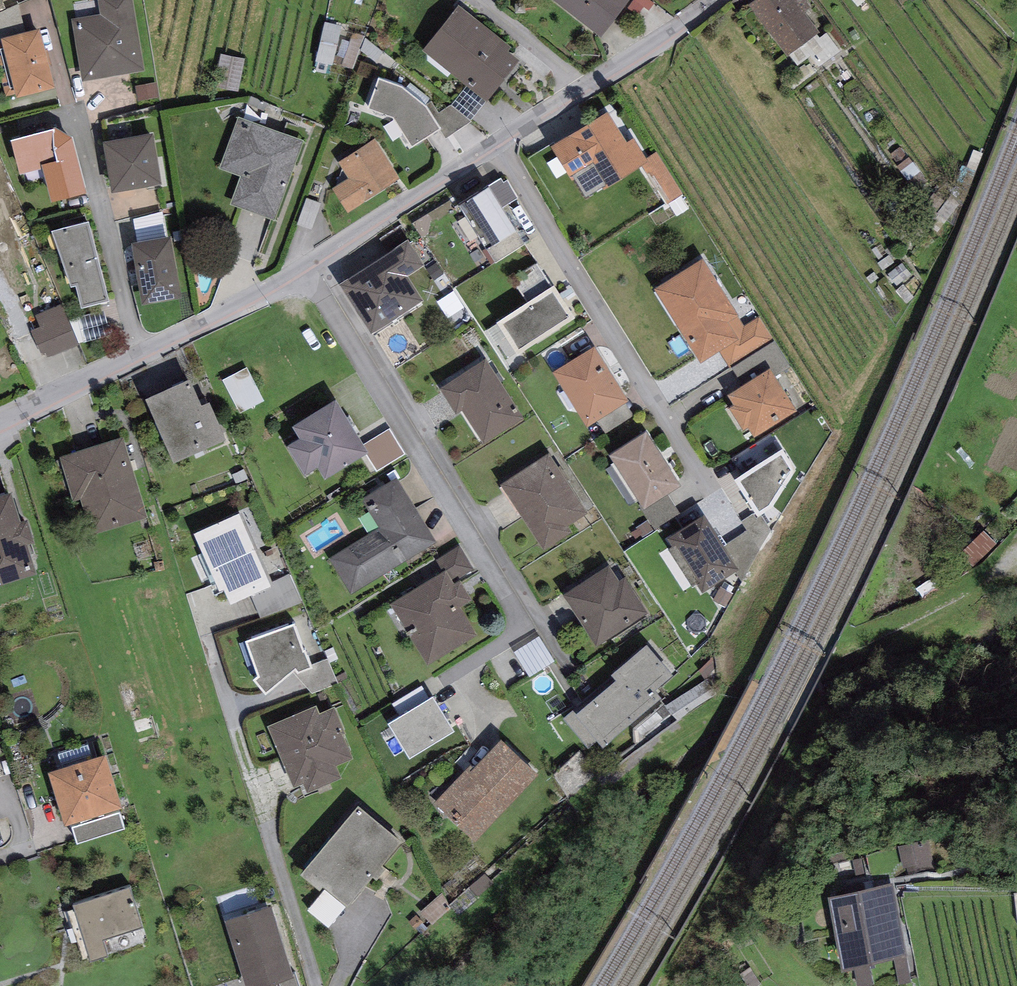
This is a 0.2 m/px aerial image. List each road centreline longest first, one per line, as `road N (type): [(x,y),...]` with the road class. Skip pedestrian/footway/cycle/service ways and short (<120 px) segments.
road 1 (track): [(1016,538),(947,591),(845,626),(633,776),(394,985)]
road 2 (residential): [(496,142),(651,403)]
road 3 (residential): [(711,0),(496,142)]
road 4 (residential): [(228,307),(0,419)]
road 5 (residential): [(413,428),(537,624)]
road 6 (residential): [(496,142),(308,263)]
road 7 (residential): [(308,263),(413,428)]
road 8 (residential): [(651,403),(716,512)]

